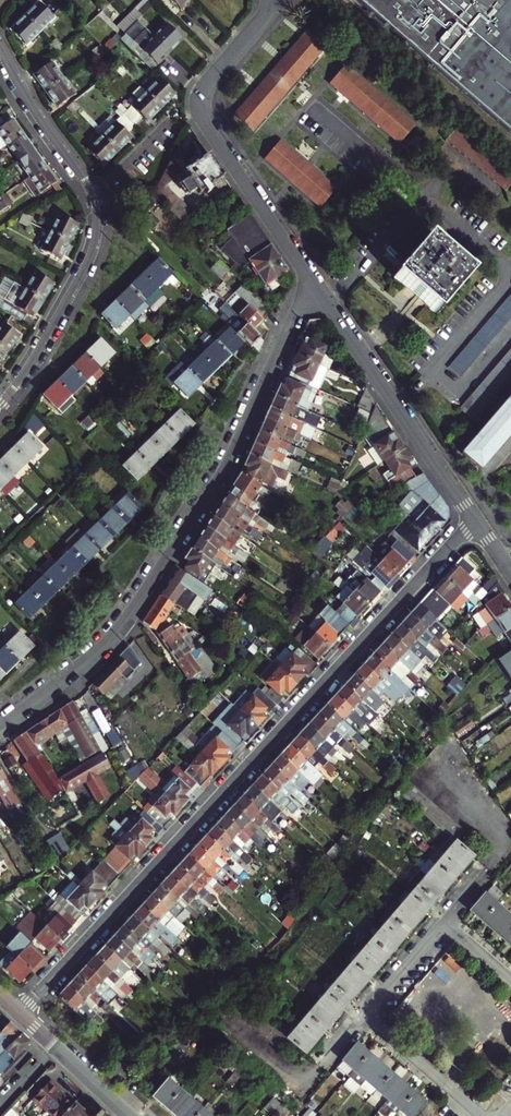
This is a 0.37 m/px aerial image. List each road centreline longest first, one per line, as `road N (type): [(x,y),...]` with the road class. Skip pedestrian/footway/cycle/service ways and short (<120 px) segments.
road 1 (residential): [(18,1013),(475,519)]
road 2 (residential): [(0,730),(98,652),(134,610),(230,461),(309,280)]
road 3 (residential): [(268,0),(202,87),(200,114),(309,280)]
road 4 (residential): [(309,280),(475,519)]
road 5 (residential): [(92,194),(97,230),(90,258),(4,399)]
road 6 (residential): [(444,922),(507,845),(438,770)]
road 7 (residential): [(228,1022),(303,1084),(363,1016)]
road 8 (residential): [(0,47),(92,194)]
road 9 (residential): [(485,1115),(363,1016)]
road 10 (residential): [(18,1013),(128,1115)]
road 11 (residential): [(363,1016),(444,922)]

